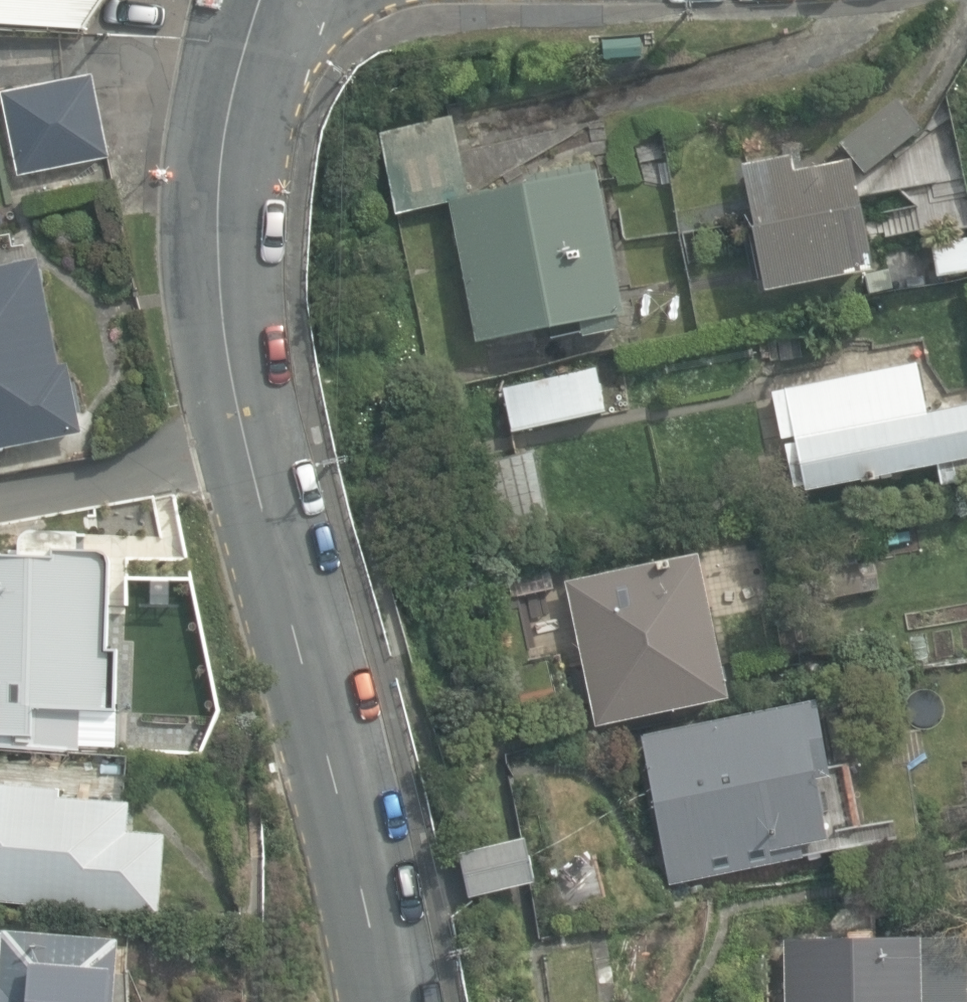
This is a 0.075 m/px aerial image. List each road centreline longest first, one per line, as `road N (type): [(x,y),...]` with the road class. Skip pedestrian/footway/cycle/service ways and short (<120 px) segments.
road 1 (residential): [(387,1001),(250,456)]
road 2 (residential): [(250,456),(228,341),(221,220),(237,76),(259,0)]
road 3 (residential): [(0,500),(250,456)]

